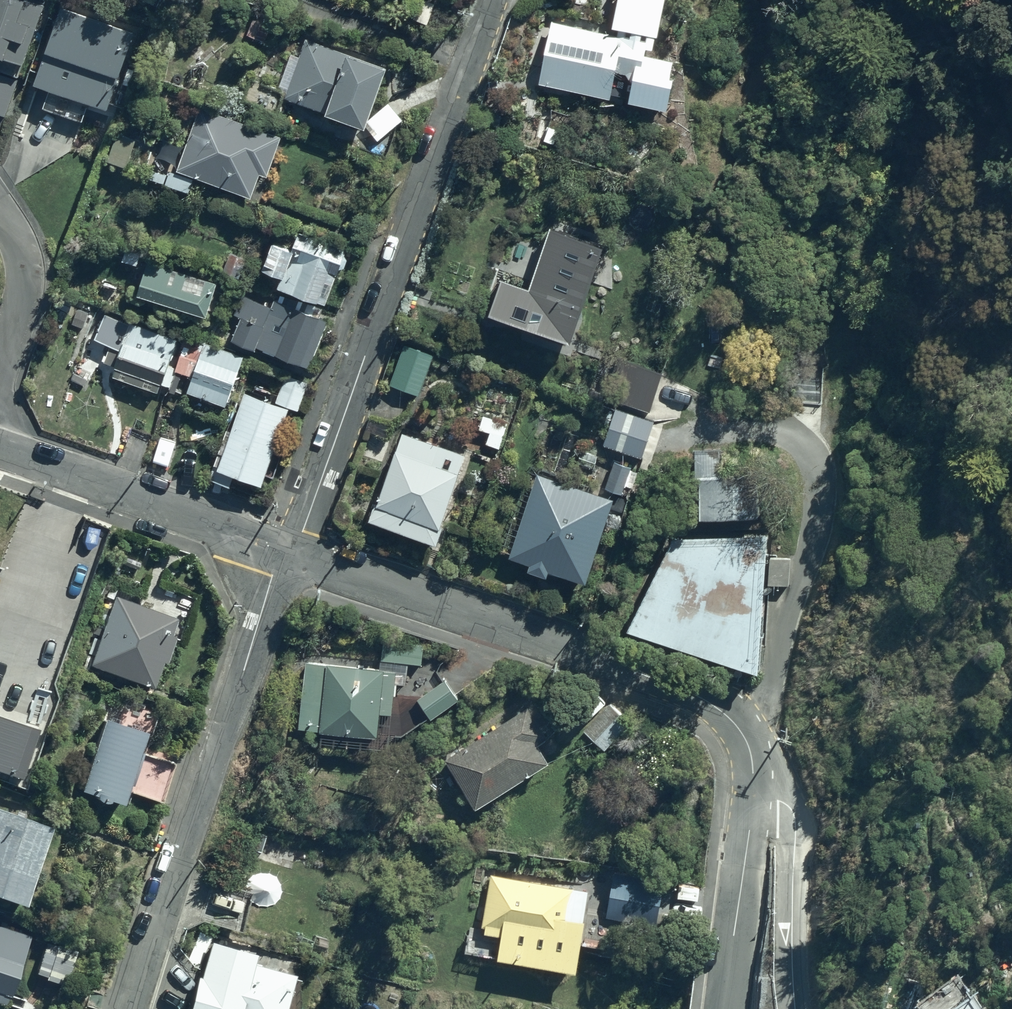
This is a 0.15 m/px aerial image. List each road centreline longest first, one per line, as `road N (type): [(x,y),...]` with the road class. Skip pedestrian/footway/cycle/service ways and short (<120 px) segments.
road 1 (residential): [(287,551),(302,530),(487,0)]
road 2 (residential): [(287,551),(676,684),(719,708),(740,732),(750,794)]
road 3 (residential): [(131,1008),(271,574),(287,551)]
road 4 (residential): [(0,448),(287,551)]
road 5 (residential): [(794,1008),(794,827),(790,808),(750,794)]
road 6 (residential): [(723,1008),(750,794)]

